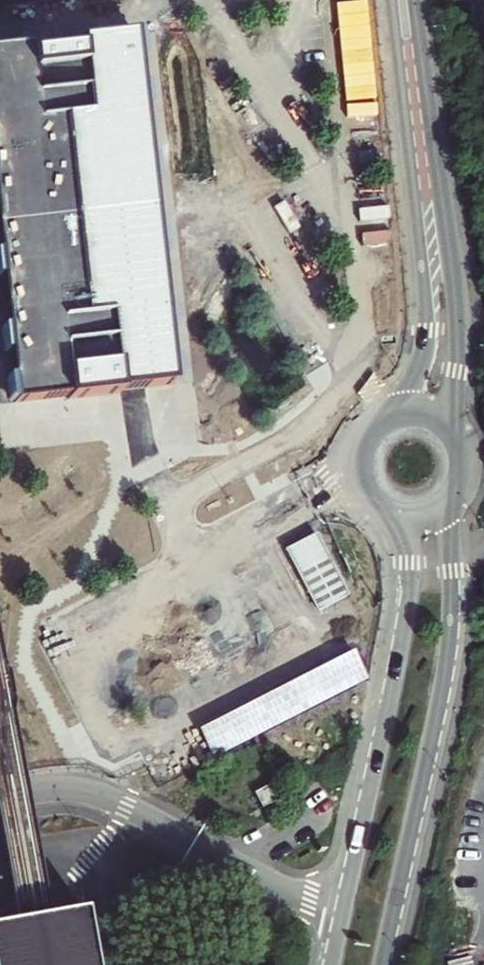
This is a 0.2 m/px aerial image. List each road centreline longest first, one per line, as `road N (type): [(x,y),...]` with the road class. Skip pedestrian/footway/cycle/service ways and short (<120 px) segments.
road 1 (secondary): [(382,964),(443,682),(458,498)]
road 2 (secondary): [(388,516),(412,550),(410,597),(341,919)]
road 3 (secondary): [(461,439),(453,407),(453,271),(407,40)]
road 4 (secondary): [(407,40),(426,340),(414,381),(378,421)]
road 5 (residential): [(341,919),(90,793),(52,789),(0,798)]

